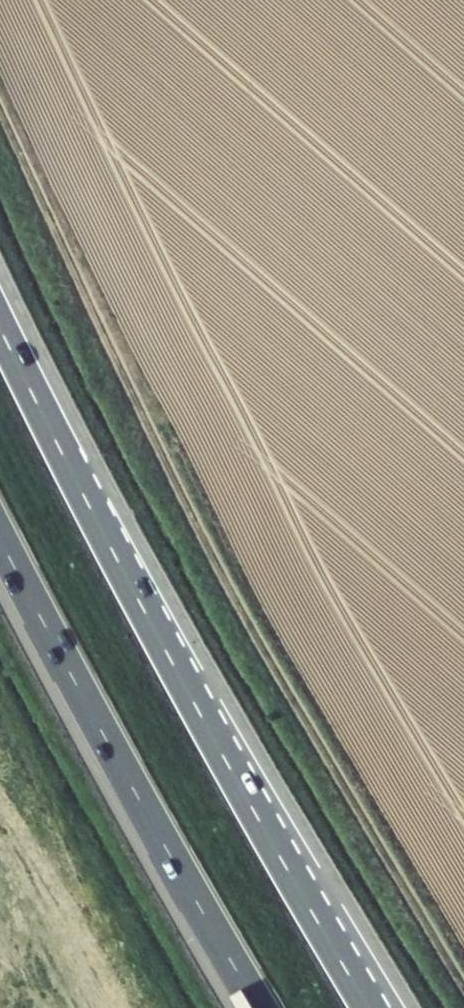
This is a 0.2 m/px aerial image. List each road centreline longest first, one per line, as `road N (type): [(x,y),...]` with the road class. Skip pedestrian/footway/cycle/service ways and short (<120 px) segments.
road 1 (track): [(463,991),(231,592),(0,109)]
road 2 (motorway): [(370,1007),(170,657),(0,326)]
road 3 (motorway): [(0,539),(259,1007)]

